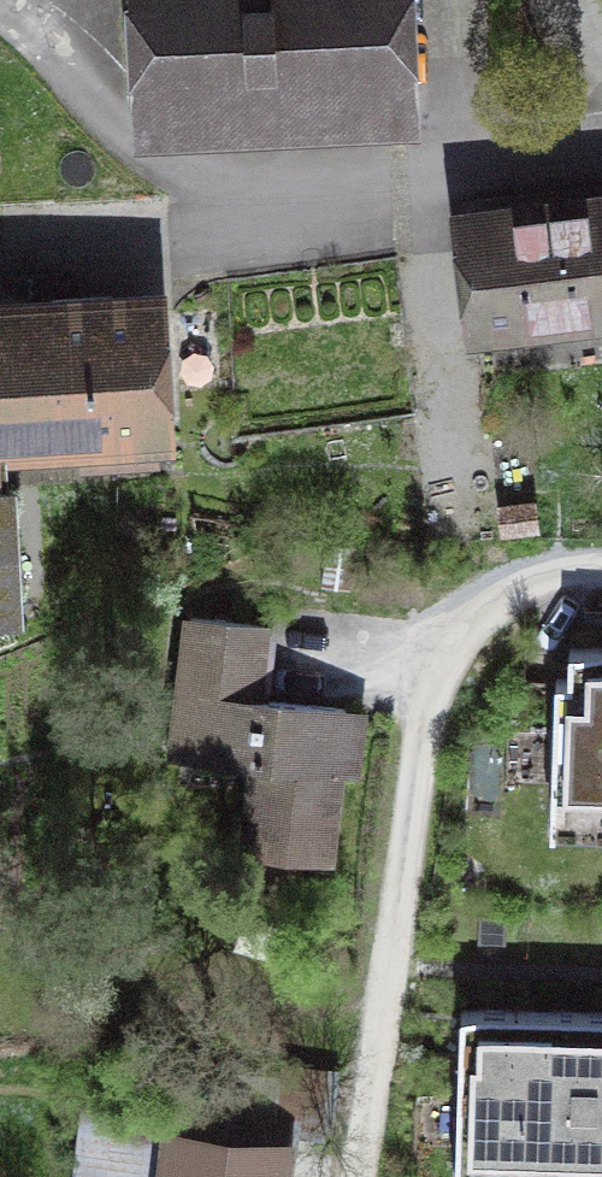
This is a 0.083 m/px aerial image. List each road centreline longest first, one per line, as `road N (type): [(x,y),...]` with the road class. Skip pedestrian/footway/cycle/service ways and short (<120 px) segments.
road 1 (residential): [(601,571),(544,579),(498,603),(467,634),(445,674),(427,728),(355,1176)]
road 2 (residential): [(226,202),(601,155)]

